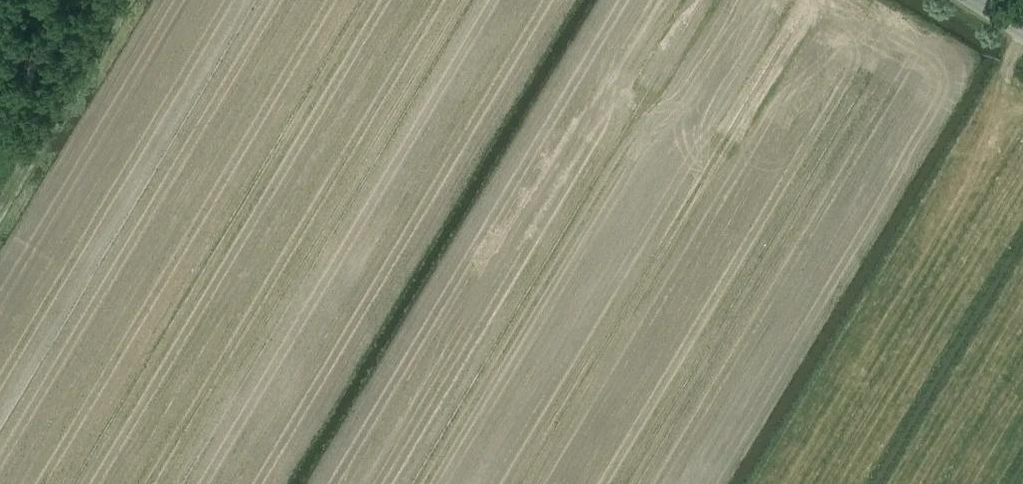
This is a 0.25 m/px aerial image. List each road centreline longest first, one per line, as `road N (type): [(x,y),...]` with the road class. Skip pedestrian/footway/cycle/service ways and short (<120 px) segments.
road 1 (track): [(0,201),(119,0)]

